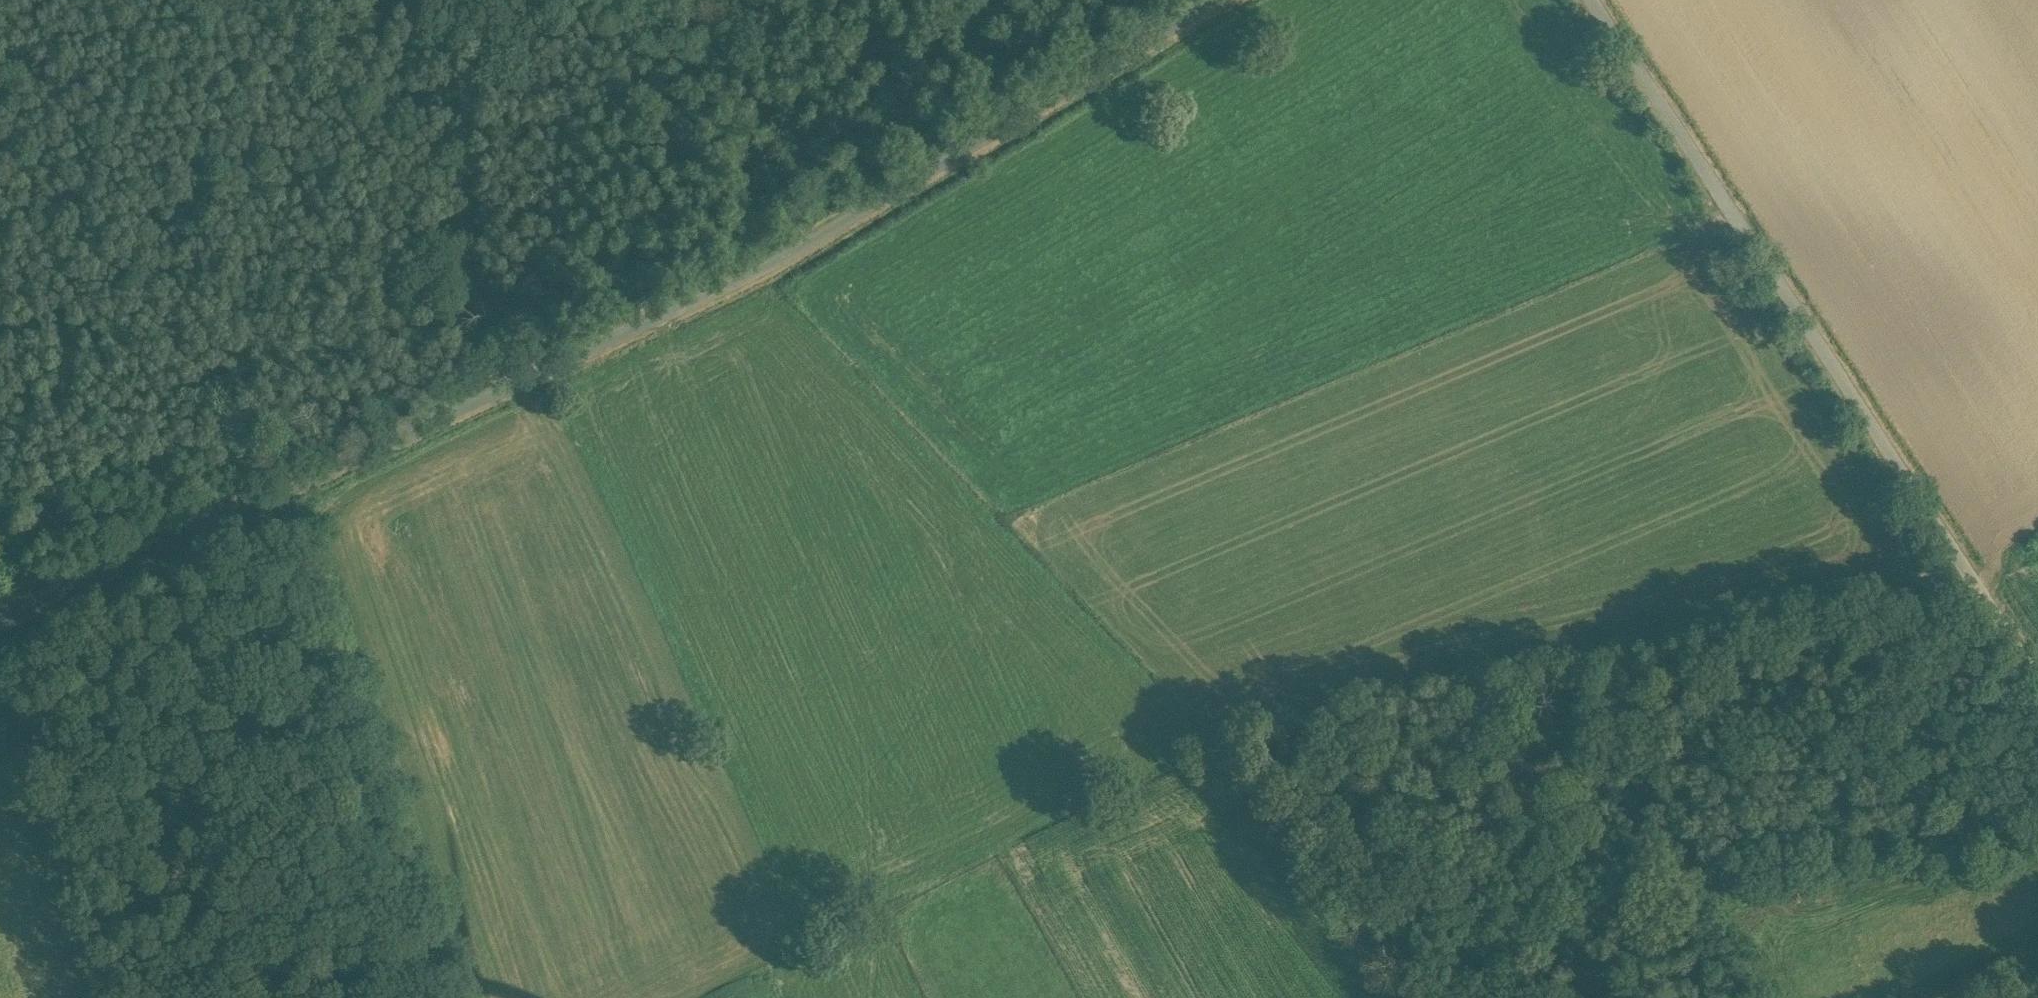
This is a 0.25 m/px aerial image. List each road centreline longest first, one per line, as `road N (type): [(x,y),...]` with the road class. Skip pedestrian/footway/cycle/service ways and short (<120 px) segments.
road 1 (track): [(0,636),(801,247),(1205,0)]
road 2 (track): [(1584,0),(2037,706)]

